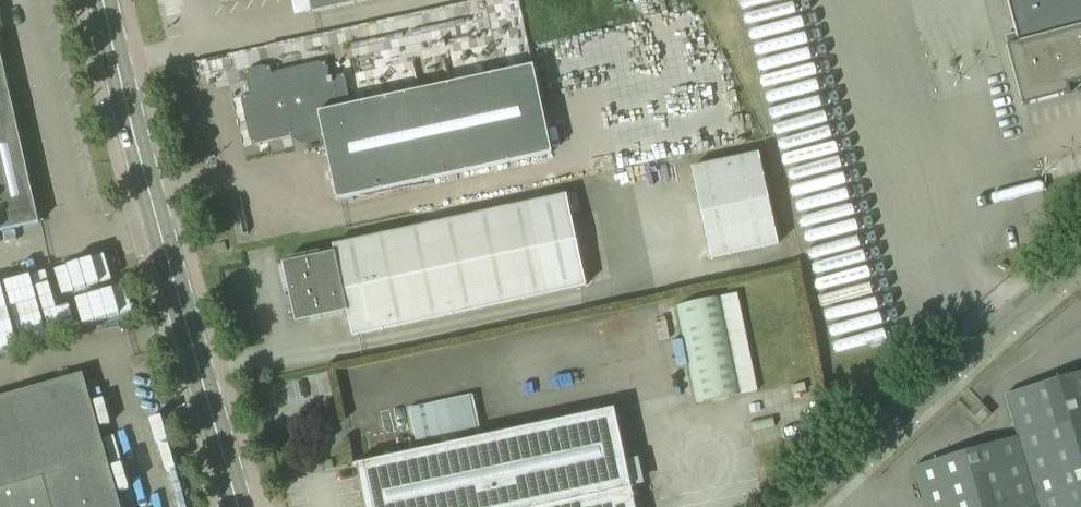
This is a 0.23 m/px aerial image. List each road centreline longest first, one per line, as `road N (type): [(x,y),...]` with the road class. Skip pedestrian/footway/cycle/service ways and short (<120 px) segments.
road 1 (tertiary): [(236,506),(98,0)]
road 2 (unclassified): [(804,506),(1043,286),(1080,260)]

